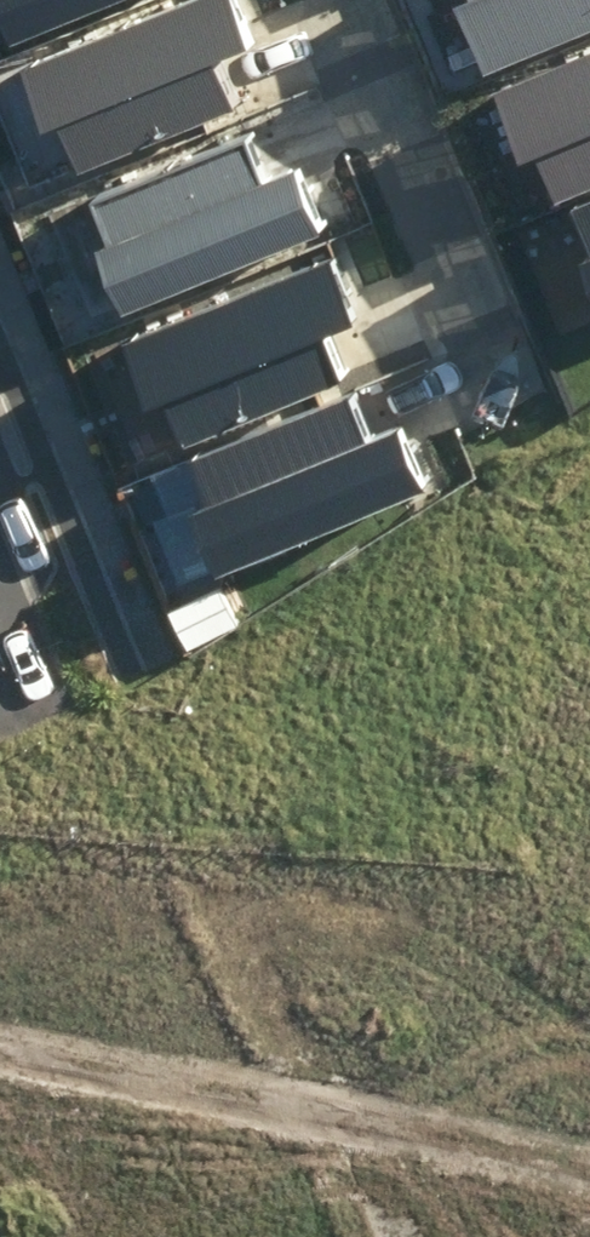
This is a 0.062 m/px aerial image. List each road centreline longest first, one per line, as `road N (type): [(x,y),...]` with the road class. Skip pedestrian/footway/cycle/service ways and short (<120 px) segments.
road 1 (tertiary): [(22,720),(226,1236)]
road 2 (residential): [(309,0),(467,401)]
road 3 (unknown): [(589,1091),(358,1236)]

